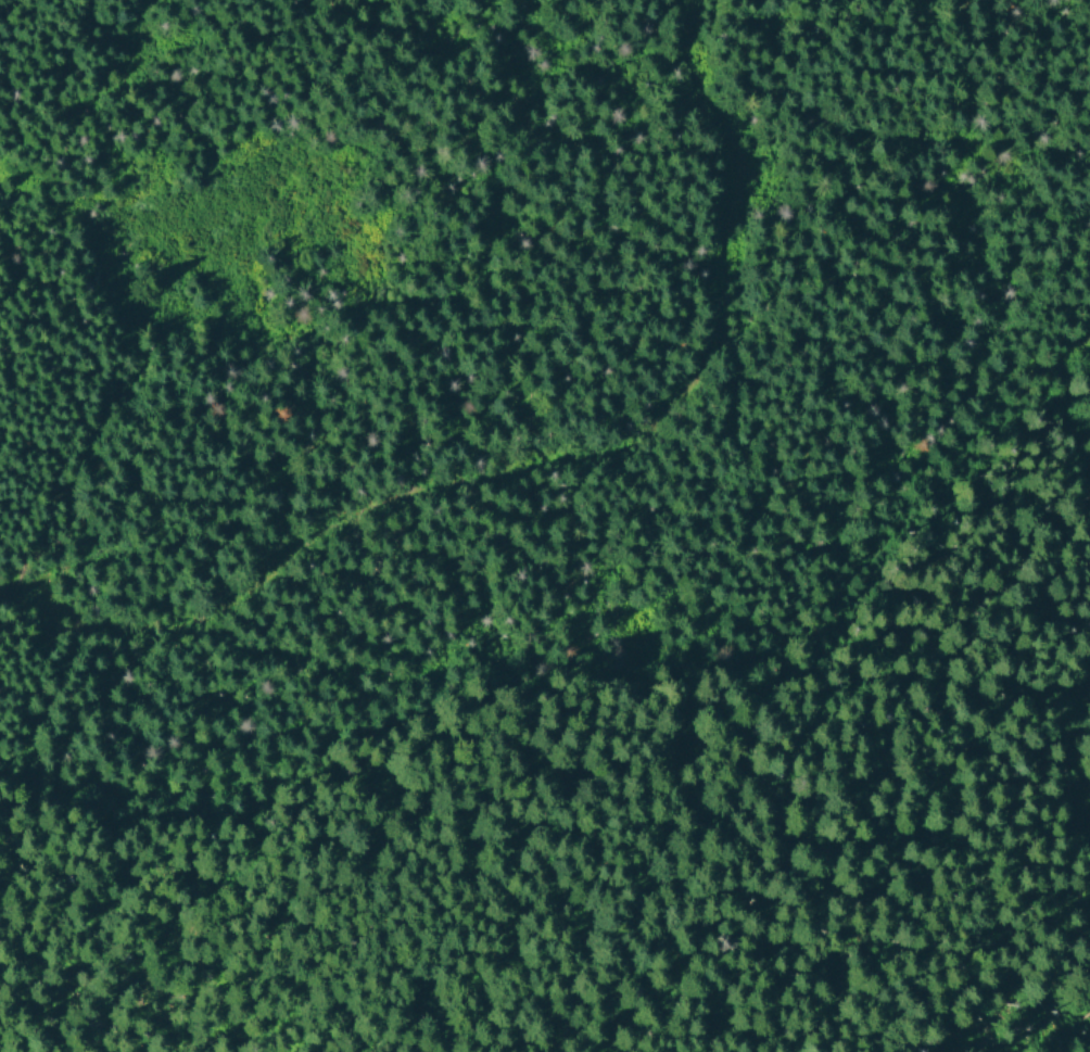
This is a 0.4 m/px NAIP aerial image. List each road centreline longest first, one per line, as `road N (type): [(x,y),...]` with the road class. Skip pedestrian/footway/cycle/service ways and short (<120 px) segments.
road 1 (track): [(697,0),(687,41),(692,74),(732,166),(720,344),(645,441),(431,486),(325,524),(195,613),(154,630),(107,630),(0,599)]

